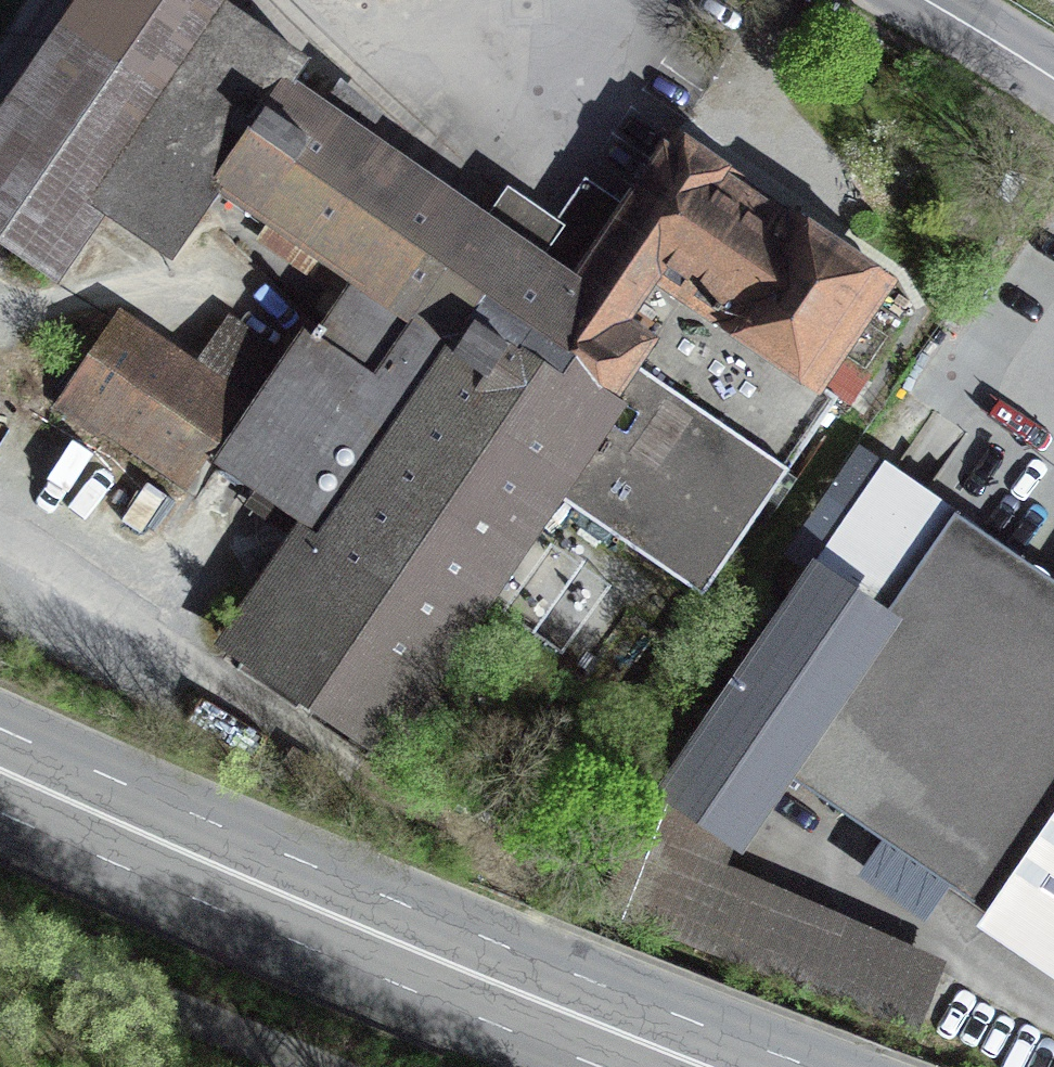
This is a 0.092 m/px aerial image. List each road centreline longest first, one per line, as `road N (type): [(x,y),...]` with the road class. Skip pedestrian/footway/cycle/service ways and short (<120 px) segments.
road 1 (secondary): [(0,769),(419,958),(717,1066)]
road 2 (unclassified): [(315,1066),(0,934)]
road 3 (tertiary): [(1053,79),(923,0)]

